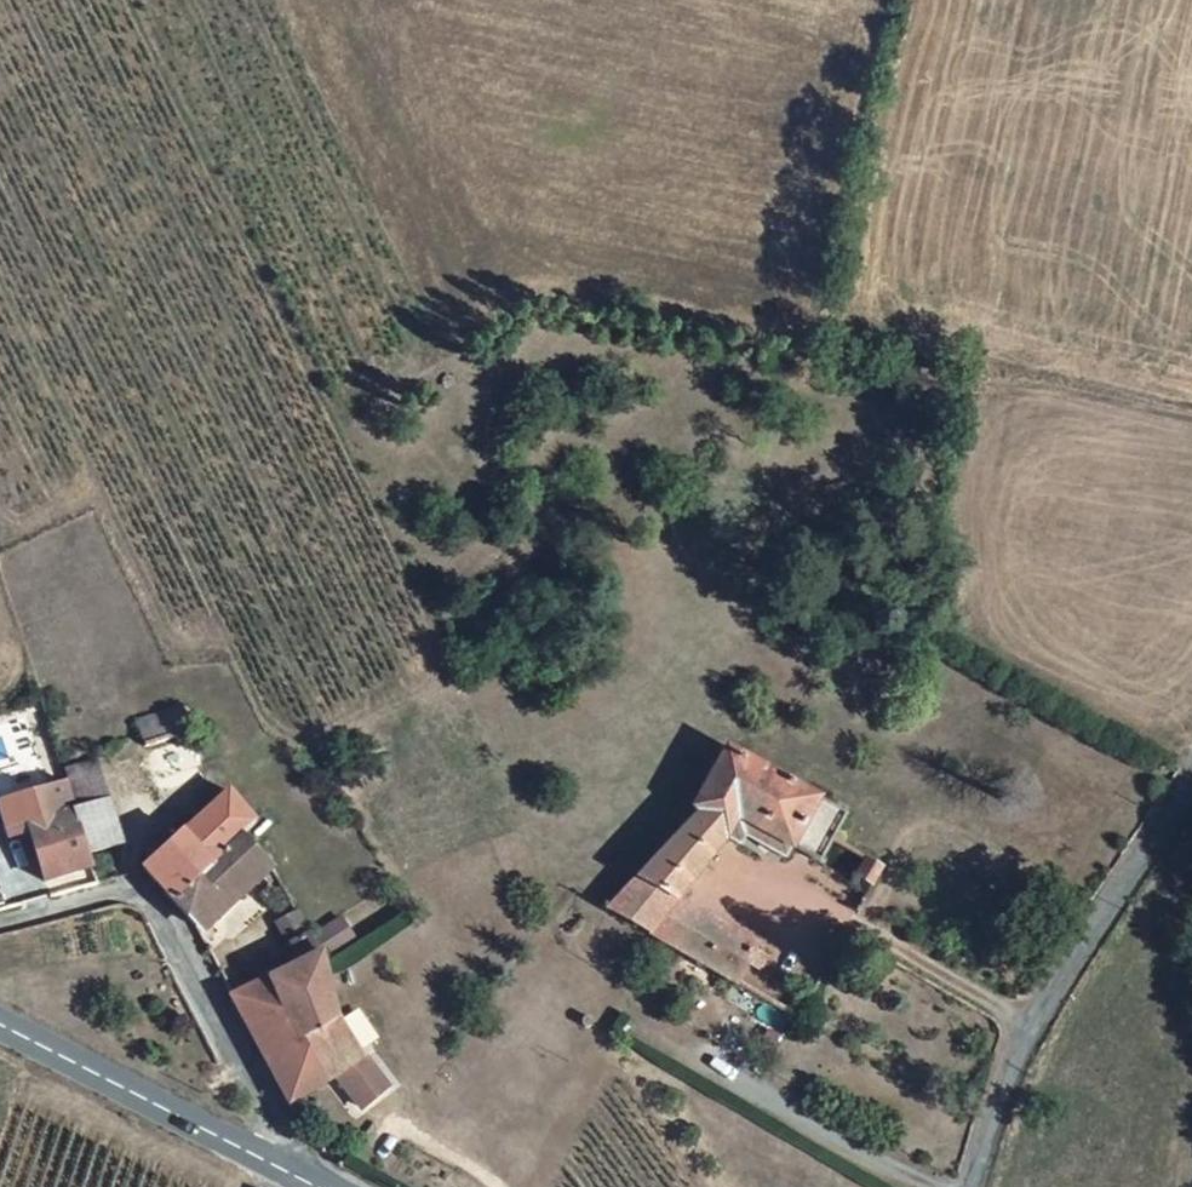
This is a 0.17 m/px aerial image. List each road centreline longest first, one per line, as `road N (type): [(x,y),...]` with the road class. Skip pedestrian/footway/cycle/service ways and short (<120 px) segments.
road 1 (unclassified): [(970,1186),(1027,1027),(1191,773)]
road 2 (residential): [(285,1169),(140,901),(0,926)]
road 3 (tertiary): [(0,1024),(285,1169)]

